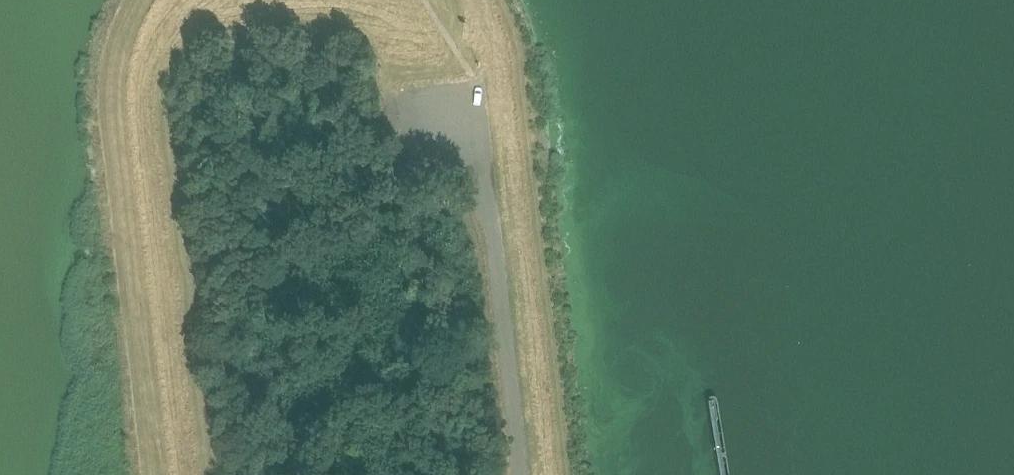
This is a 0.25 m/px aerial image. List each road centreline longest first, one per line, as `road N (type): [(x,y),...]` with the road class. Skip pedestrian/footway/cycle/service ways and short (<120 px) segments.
road 1 (unclassified): [(518,474),(476,116),(407,110)]

